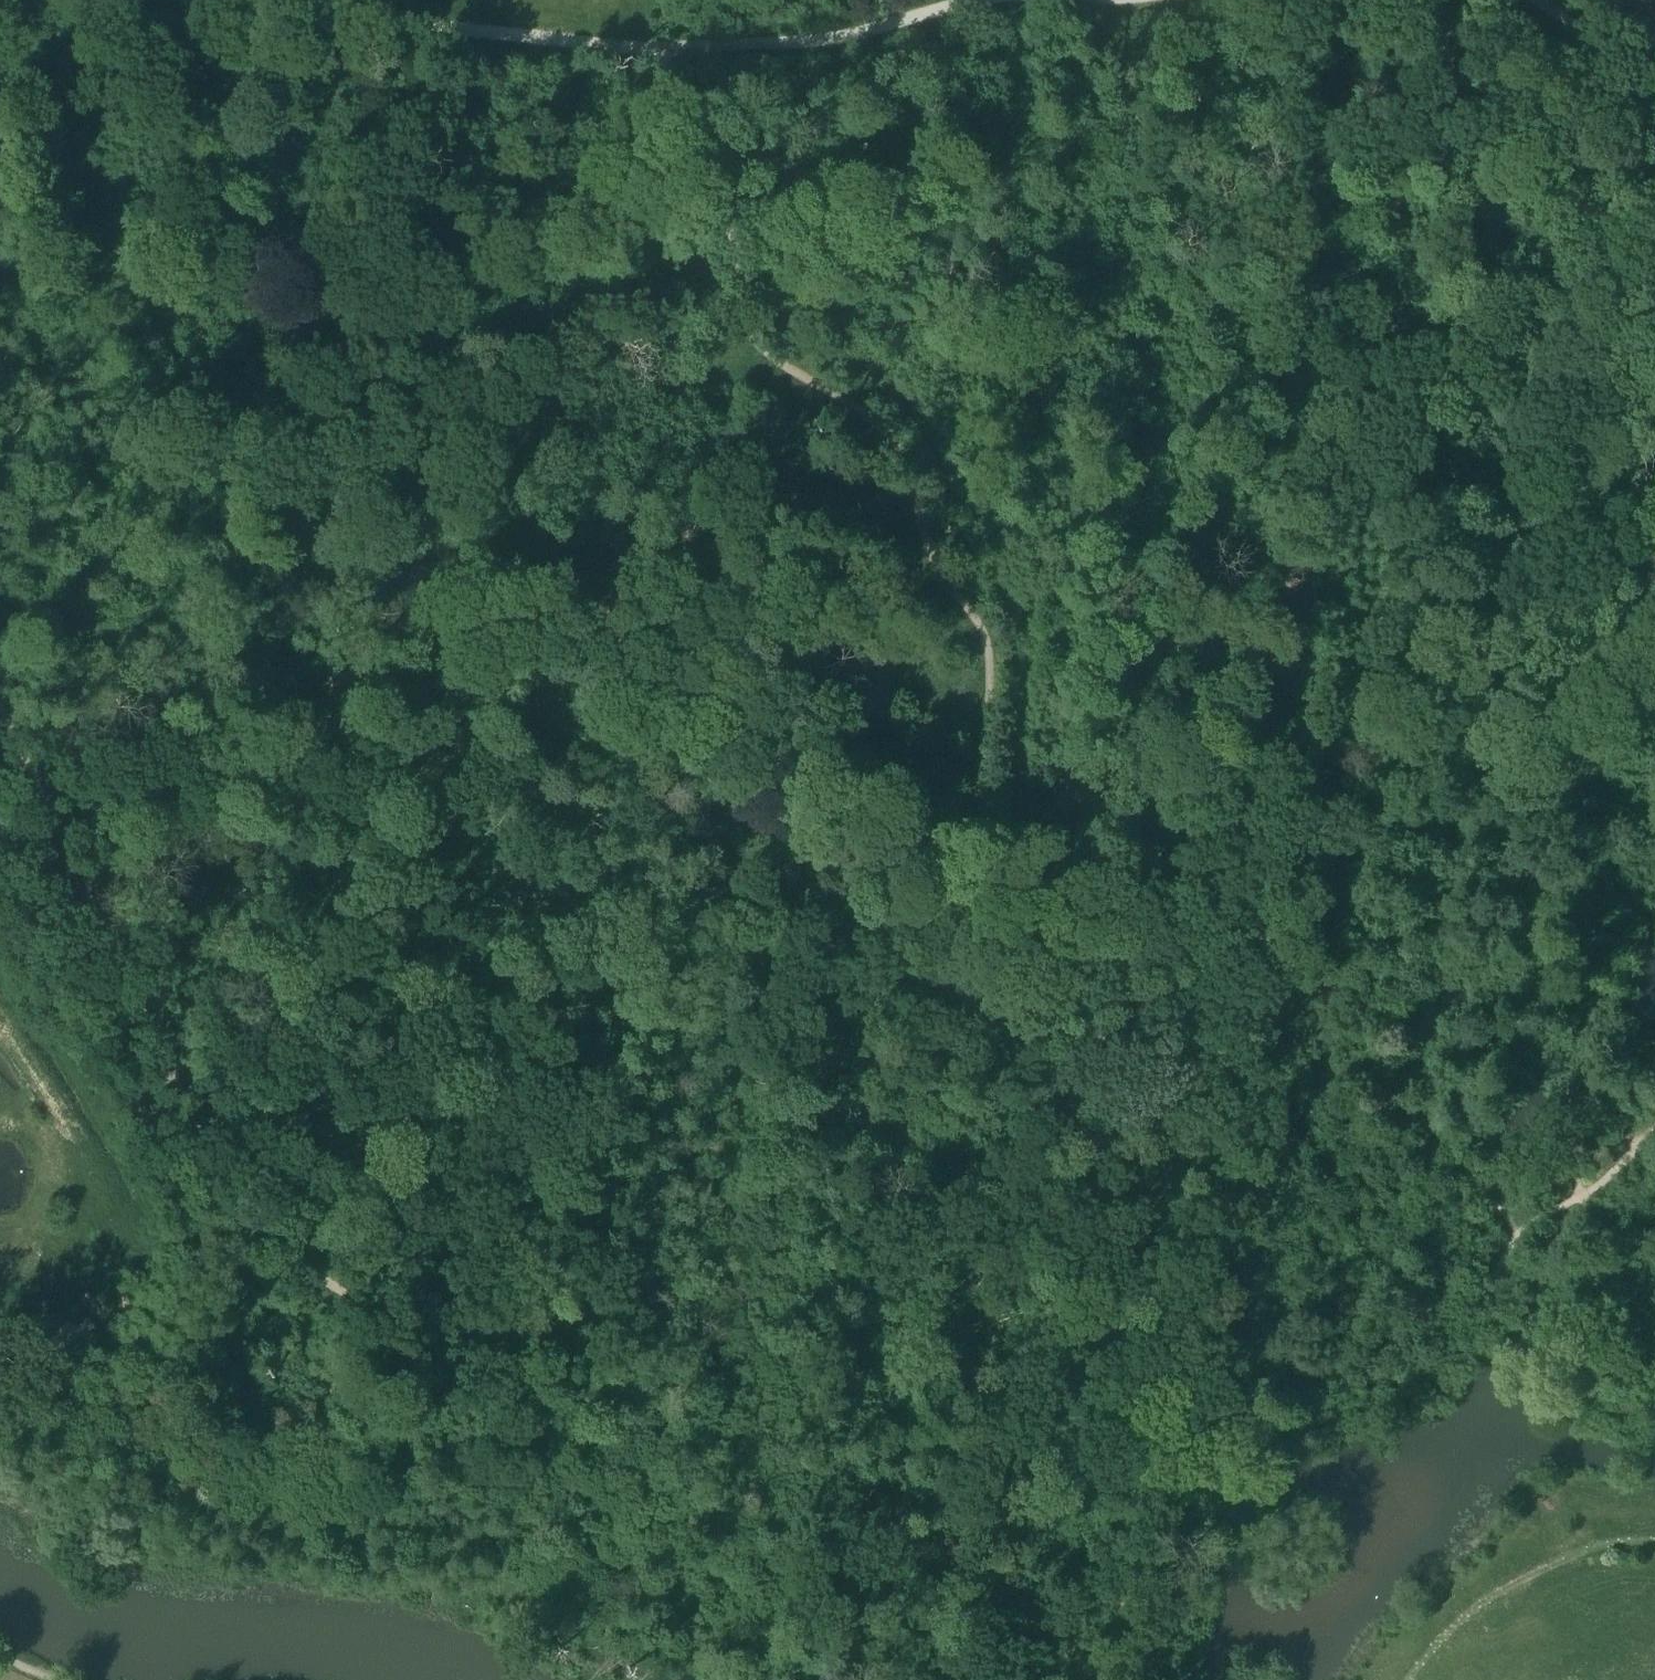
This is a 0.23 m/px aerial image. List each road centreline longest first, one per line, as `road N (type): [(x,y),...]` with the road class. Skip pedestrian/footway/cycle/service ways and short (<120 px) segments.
road 1 (track): [(222,0),(661,52)]
road 2 (track): [(661,52),(810,45),(980,0)]
road 3 (track): [(1538,0),(1654,89)]

